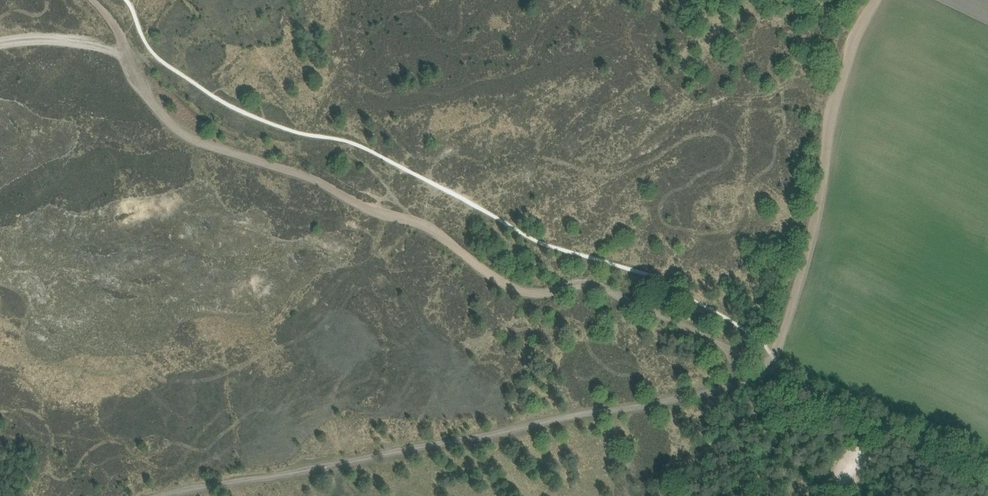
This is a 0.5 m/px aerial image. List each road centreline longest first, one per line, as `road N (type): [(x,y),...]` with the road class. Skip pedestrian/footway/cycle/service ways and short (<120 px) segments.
road 1 (track): [(93,0),(155,108),(190,137),(420,224),(494,280),(533,293),(590,284),(767,369)]
road 2 (track): [(767,369),(699,394),(159,495)]
road 3 (track): [(767,369),(807,255),(841,70),(871,0)]
road 4 (track): [(987,472),(767,369)]
road 5 (track): [(128,54),(76,41),(0,46)]

